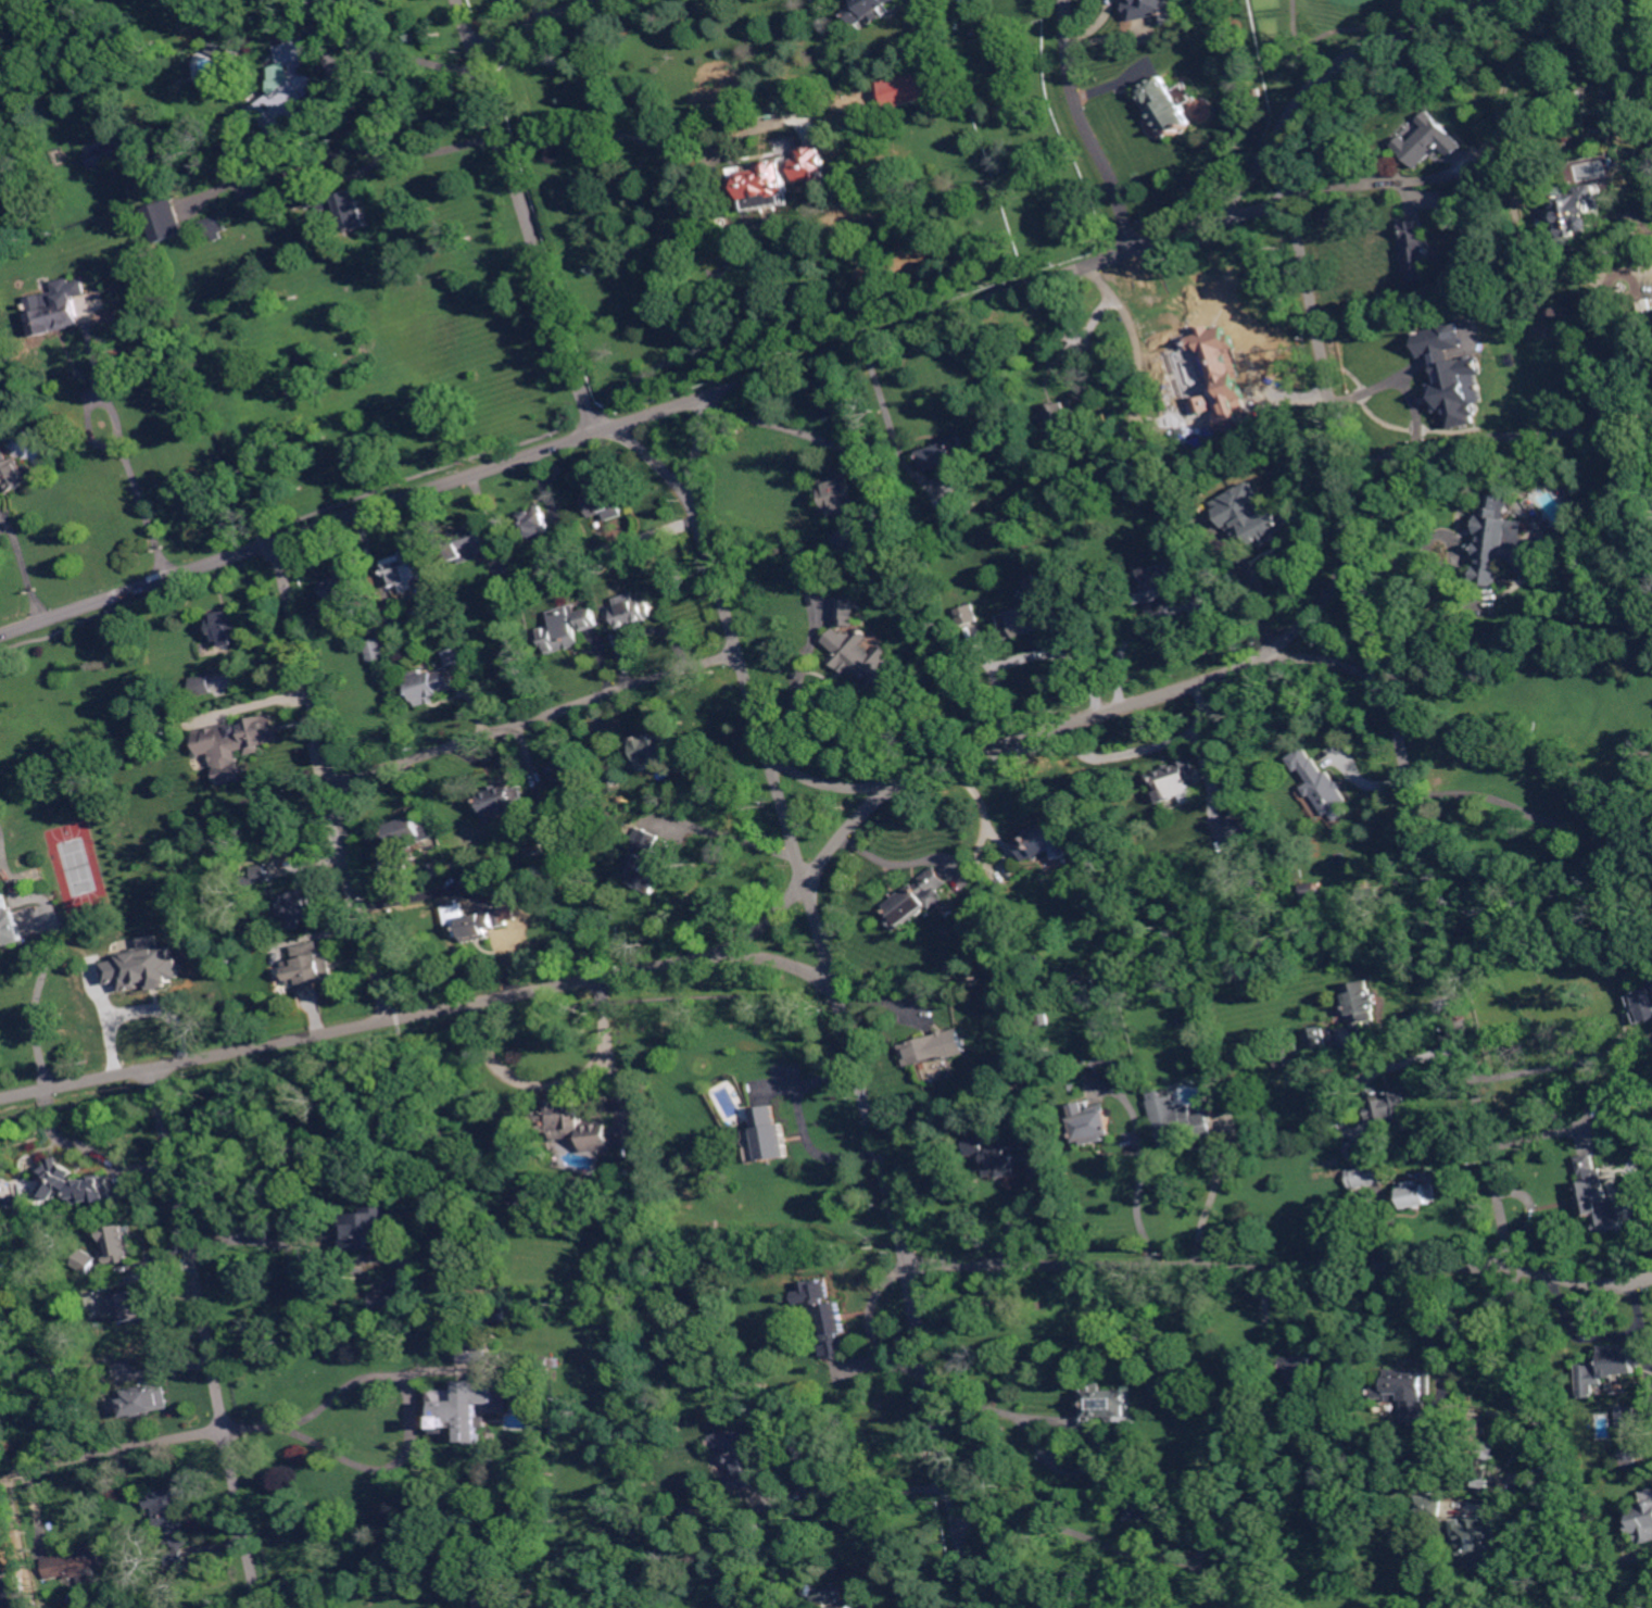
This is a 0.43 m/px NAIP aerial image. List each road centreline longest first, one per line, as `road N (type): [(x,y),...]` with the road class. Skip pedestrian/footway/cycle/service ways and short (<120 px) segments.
road 1 (residential): [(1581,1607),(1295,222),(1285,204),(1226,221)]
road 2 (residential): [(0,1100),(721,954),(818,881),(836,842),(885,789),(1266,655)]
road 3 (residential): [(0,634),(1226,221)]
road 4 (residential): [(977,1607),(863,1085),(666,410)]
road 5 (residential): [(906,1260),(1513,1269),(1604,1284),(1651,1278)]
road 6 (residential): [(262,1607),(157,1068)]
road 7 (residential): [(392,1019),(273,543)]
road 8 (residential): [(596,434),(458,0)]
road 9 (residential): [(333,783),(739,653)]
road 10 (residential): [(1226,221),(1233,200),(1338,65),(1370,46),(1499,0)]
road 11 (residential): [(1362,544),(1306,621),(1266,655),(1338,663),(1387,690)]
road 12 (residential): [(1067,0),(1073,88),(1119,188),(1135,251)]
road 13 (residential): [(0,1472),(226,1429)]
road 14 (residential): [(474,48),(592,0)]

